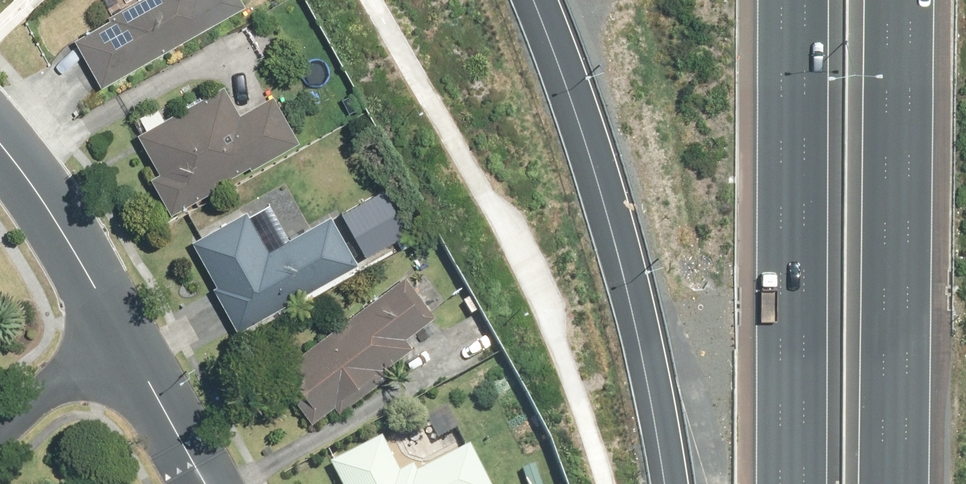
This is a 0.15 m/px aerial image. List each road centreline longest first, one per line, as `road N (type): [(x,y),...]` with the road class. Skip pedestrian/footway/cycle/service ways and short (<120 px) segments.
road 1 (motorway): [(677,483),(635,296),(533,0)]
road 2 (motorway): [(894,0),(887,483)]
road 3 (motorway): [(793,483),(792,0)]
road 4 (tertiary): [(118,321),(0,132)]
road 5 (tertiary): [(209,483),(118,321)]
road 6 (residential): [(118,321),(0,433)]

